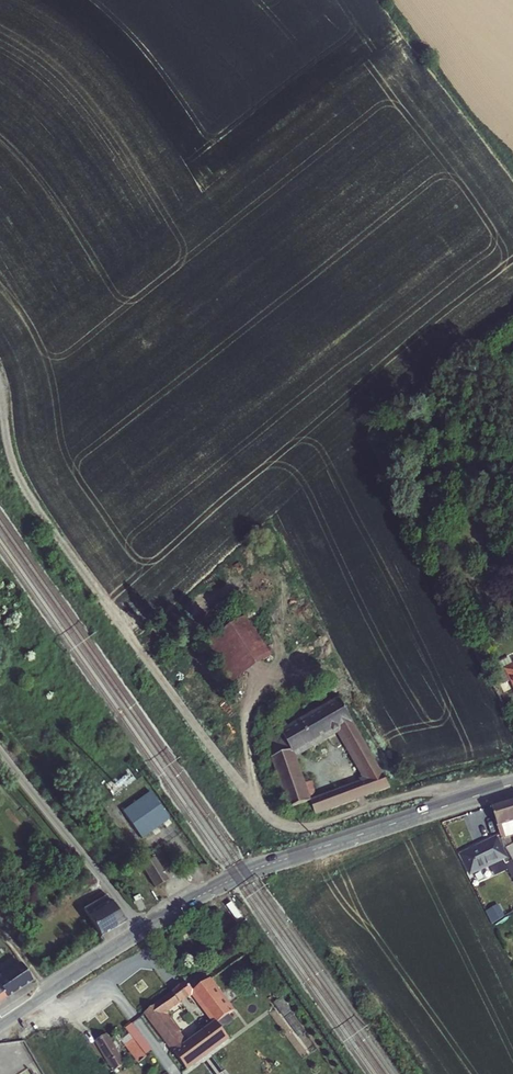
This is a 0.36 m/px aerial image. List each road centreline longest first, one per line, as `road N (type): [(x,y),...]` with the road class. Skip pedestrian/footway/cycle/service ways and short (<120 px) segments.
road 1 (track): [(0,374),(13,461),(244,792),(288,835),(418,796),(481,795)]
road 2 (tertiary): [(512,786),(235,877),(142,931)]
road 3 (residential): [(0,751),(142,931)]
road 4 (track): [(390,0),(512,164)]
road 5 (tertiary): [(142,931),(0,1022)]

